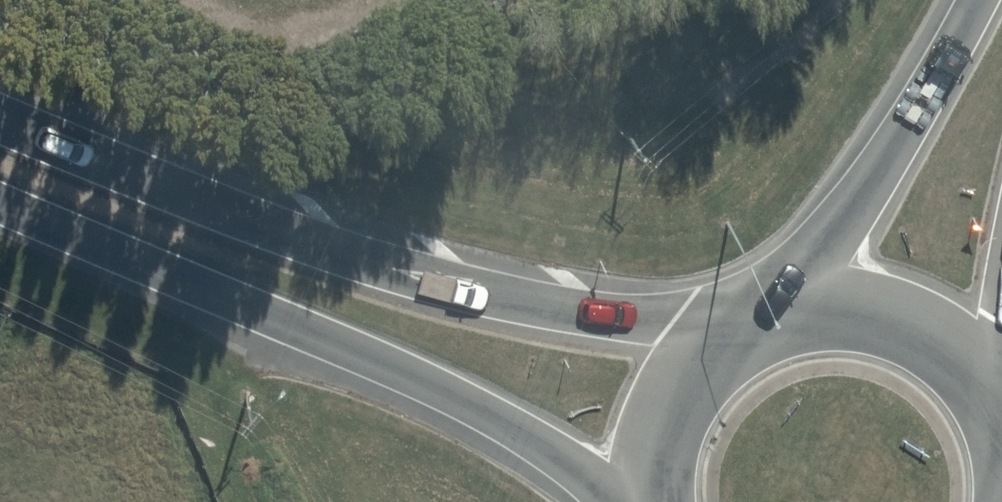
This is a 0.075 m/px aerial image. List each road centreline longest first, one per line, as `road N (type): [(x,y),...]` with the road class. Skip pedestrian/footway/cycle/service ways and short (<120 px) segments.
road 1 (tertiary): [(0,118),(360,255),(504,291),(744,330)]
road 2 (tertiary): [(606,501),(557,462),(474,414),(0,205)]
road 3 (secondary): [(785,312),(978,0)]
road 4 (secondary): [(785,312),(836,305),(886,311),(933,332),(972,364),(1001,406)]
road 5 (secondary): [(653,501),(657,448),(674,401),(704,361),(744,330)]

